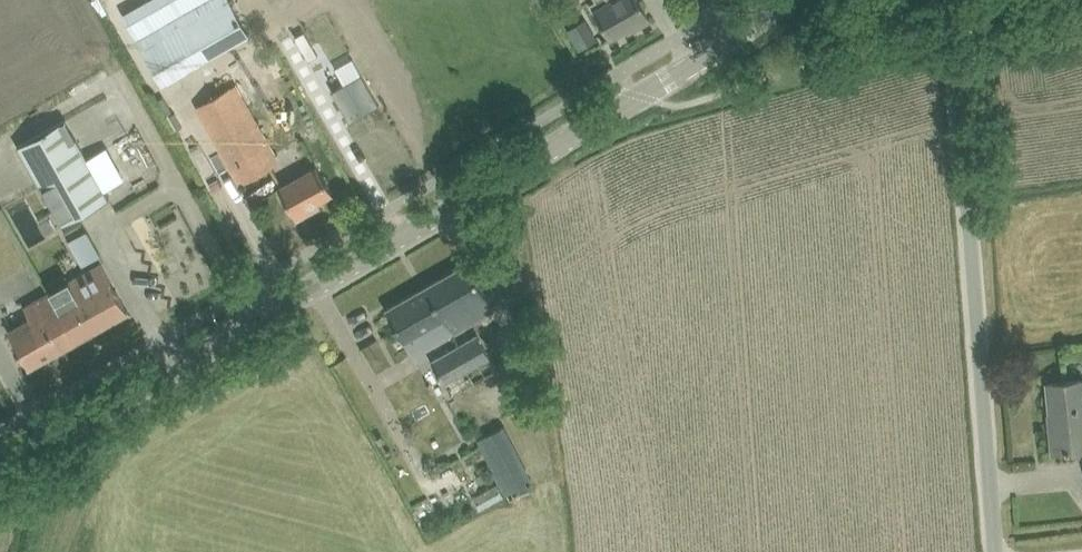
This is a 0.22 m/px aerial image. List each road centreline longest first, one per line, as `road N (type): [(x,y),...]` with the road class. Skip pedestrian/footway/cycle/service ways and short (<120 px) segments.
road 1 (tertiary): [(0,466),(645,95),(780,0)]
road 2 (unclassified): [(995,551),(952,21)]

